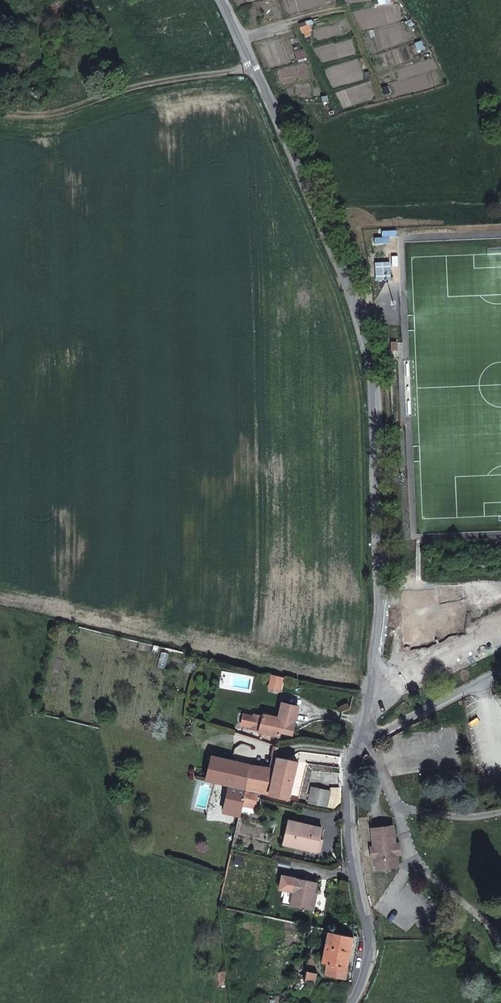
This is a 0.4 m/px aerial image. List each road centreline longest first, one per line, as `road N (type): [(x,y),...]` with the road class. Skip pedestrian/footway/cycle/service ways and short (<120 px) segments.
road 1 (residential): [(222,0),(338,248),(368,350),(385,617),(360,745)]
road 2 (residential): [(360,745),(346,834),(369,977),(349,1002)]
road 3 (track): [(0,111),(48,114),(167,80),(255,70)]
road 4 (residential): [(360,745),(500,672)]

